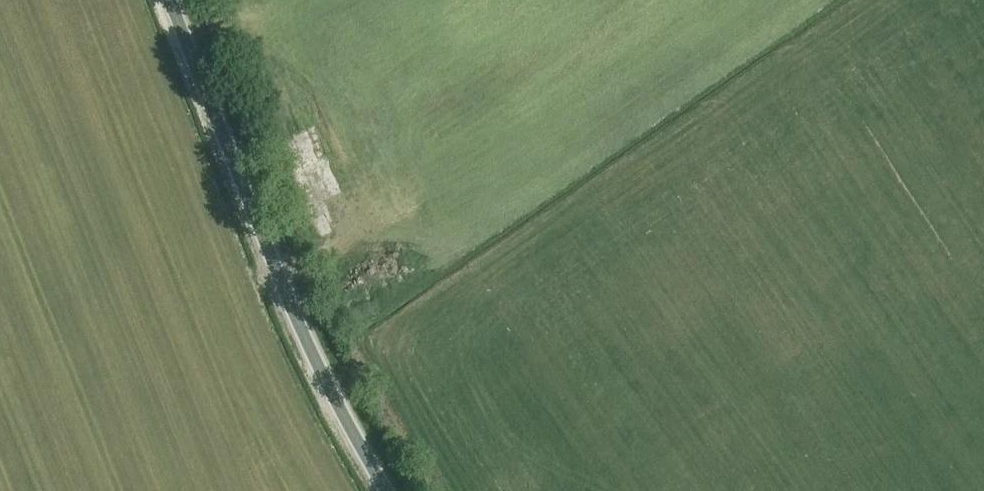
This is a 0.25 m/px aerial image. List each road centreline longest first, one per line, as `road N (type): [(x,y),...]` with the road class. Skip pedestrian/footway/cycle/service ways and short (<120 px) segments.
road 1 (unclassified): [(385,490),(322,375),(169,0)]

